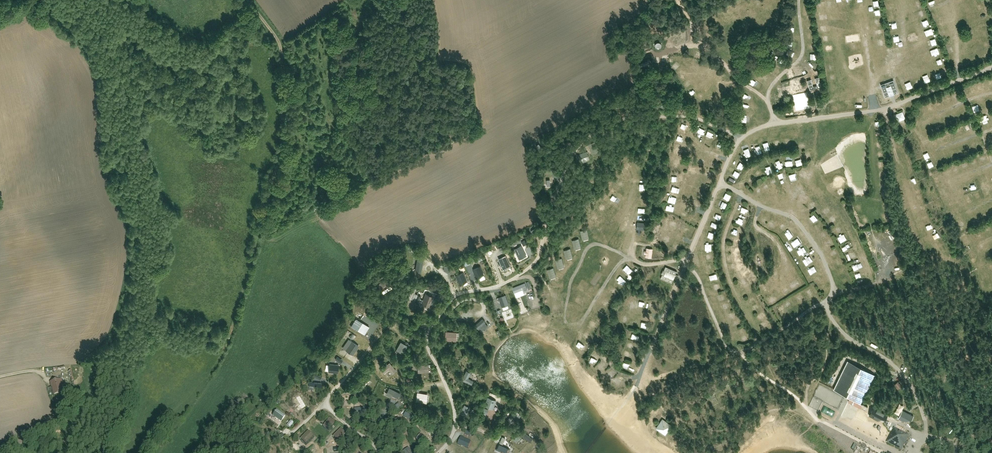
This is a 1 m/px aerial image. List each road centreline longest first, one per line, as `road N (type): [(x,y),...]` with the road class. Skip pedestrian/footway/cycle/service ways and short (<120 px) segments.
road 1 (track): [(833,423),(745,359),(695,246)]

